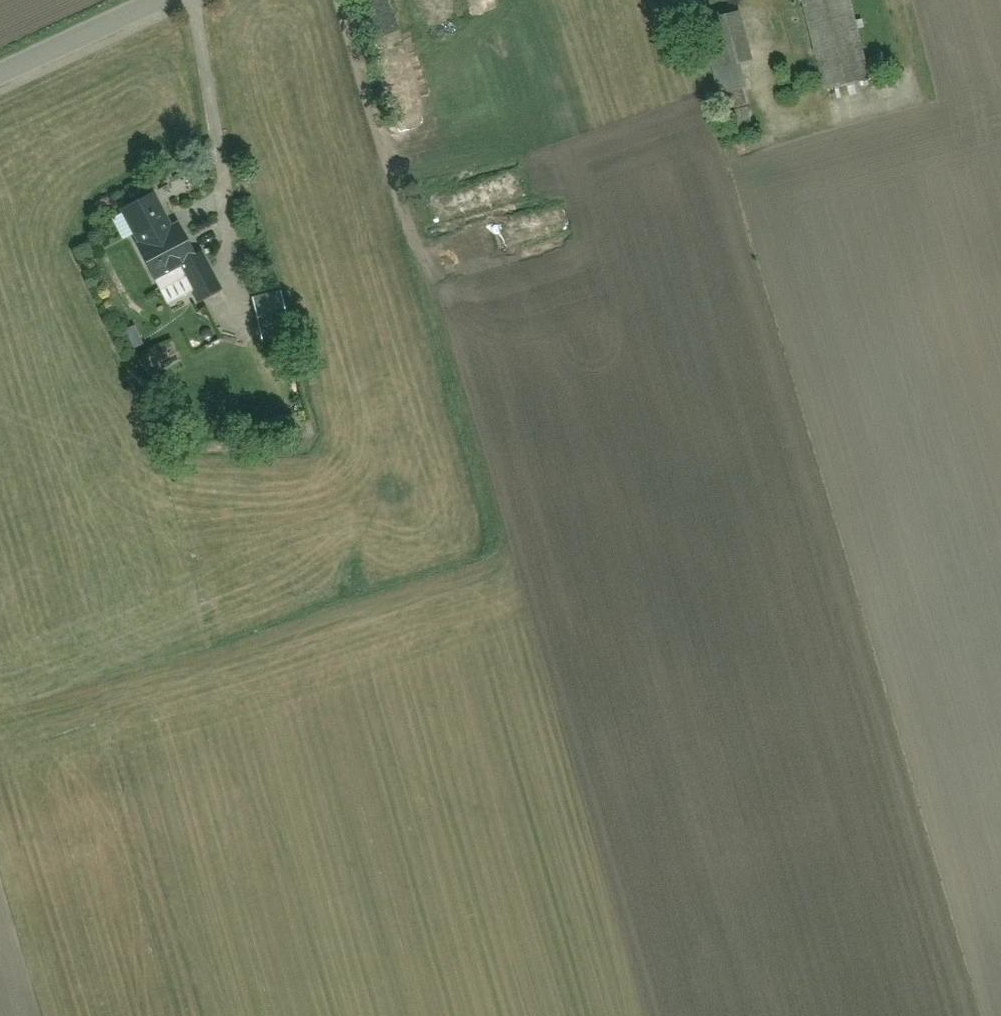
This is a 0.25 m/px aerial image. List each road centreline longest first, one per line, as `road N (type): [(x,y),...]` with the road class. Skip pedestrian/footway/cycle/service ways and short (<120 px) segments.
road 1 (tertiary): [(166,0),(0,77)]

